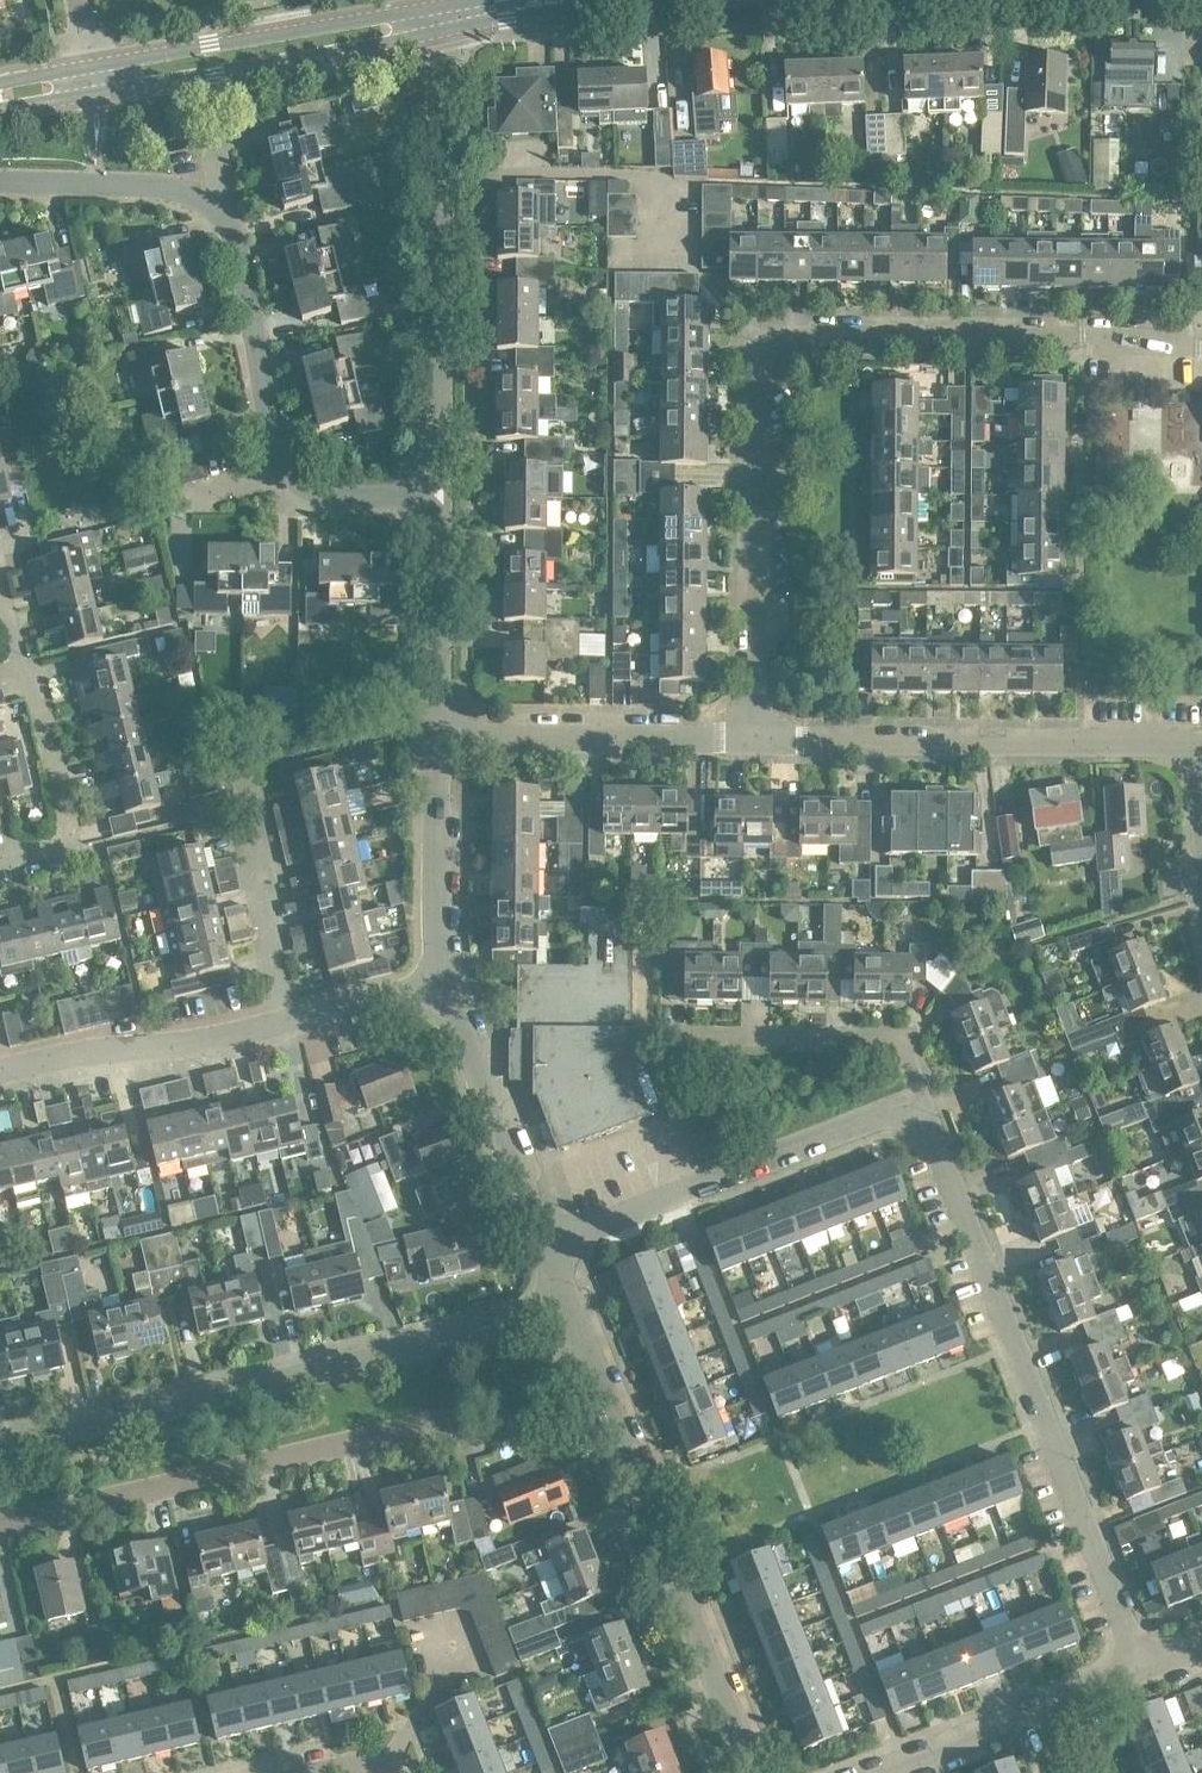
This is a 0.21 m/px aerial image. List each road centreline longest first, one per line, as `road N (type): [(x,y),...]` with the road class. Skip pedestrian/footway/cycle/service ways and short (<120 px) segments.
road 1 (residential): [(757,738),(761,370),(785,344),(1201,346)]
road 2 (residential): [(440,497),(319,499),(291,487),(279,468),(238,245),(211,209),(155,187),(0,183)]
road 3 (residential): [(1145,1669),(924,1116)]
road 4 (unclassified): [(0,1453),(573,1314)]
road 5 (residential): [(0,1528),(488,1414)]
road 6 (unclassified): [(750,1772),(573,1314)]
road 7 (residential): [(440,980),(183,1046),(0,1075)]
road 8 (residential): [(757,738),(1198,744)]
road 9 (residential): [(545,1244),(898,1110),(924,1116)]
road 10 (tertiary): [(92,93),(437,32)]
road 11 (tertiary): [(433,9),(88,67)]
road 12 (residential): [(0,859),(69,844),(42,705),(13,660),(0,602)]
road 13 (unclassified): [(440,497),(442,174)]
road 14 (residential): [(924,1116),(899,1038),(661,1036)]
road 15 (residential): [(440,735),(757,738)]
road 16 (residential): [(879,1772),(1145,1669)]
road 17 (unclassified): [(545,1244),(440,980)]
road 18 (unclassified): [(440,980),(440,735)]
road 19 (unclassified): [(440,735),(440,497)]
road 20 (residential): [(659,183),(616,175),(442,174)]
road 21 (tertiary): [(437,32),(612,0)]
road 22 (unclassified): [(442,174),(437,32)]

